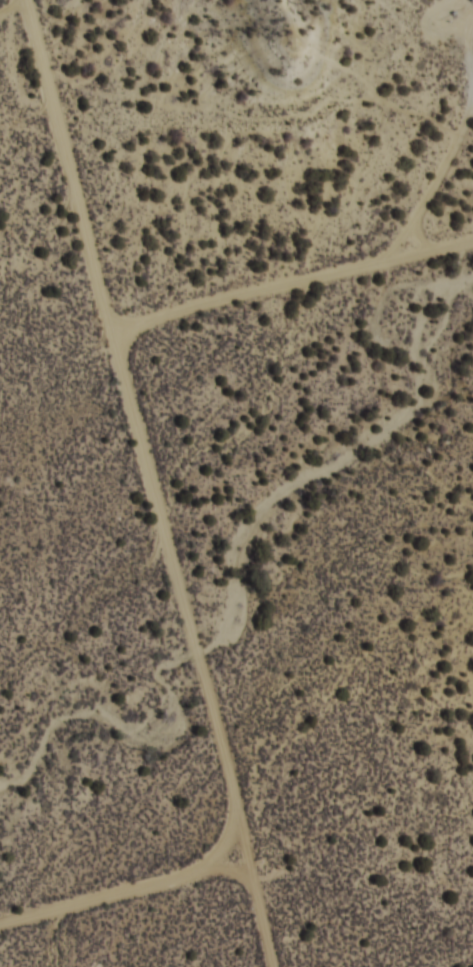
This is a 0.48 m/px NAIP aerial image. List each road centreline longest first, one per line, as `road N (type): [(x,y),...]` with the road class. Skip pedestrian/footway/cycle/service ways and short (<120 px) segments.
road 1 (track): [(472,234),(241,298),(98,314),(72,277),(50,154),(50,0)]
road 2 (track): [(255,966),(215,857),(125,468),(109,452),(98,314)]
road 3 (track): [(350,268),(412,93),(465,0)]
road 4 (track): [(0,915),(215,857)]

